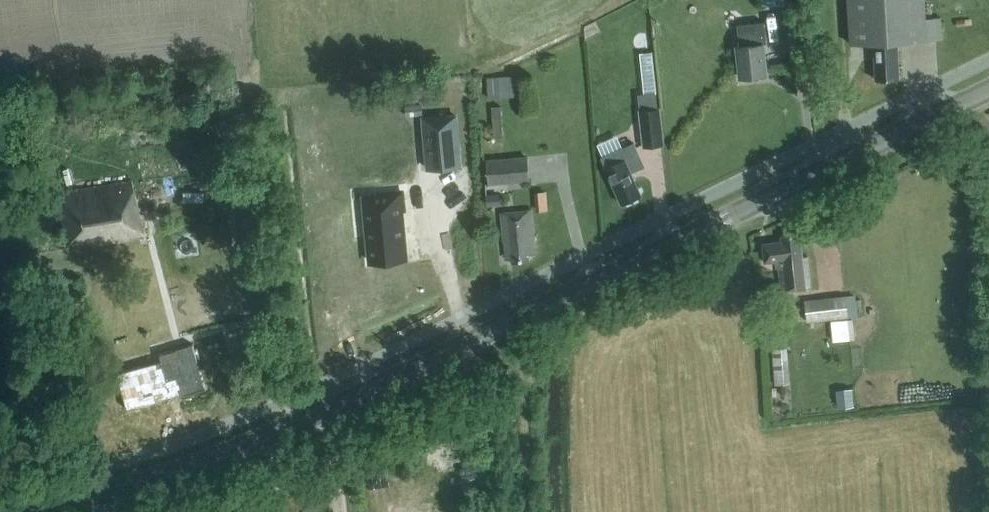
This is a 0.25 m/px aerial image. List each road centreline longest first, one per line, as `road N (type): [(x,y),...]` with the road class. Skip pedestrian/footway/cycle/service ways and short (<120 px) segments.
road 1 (tertiary): [(39,511),(289,428),(988,90)]
road 2 (track): [(502,325),(518,370),(525,511)]

